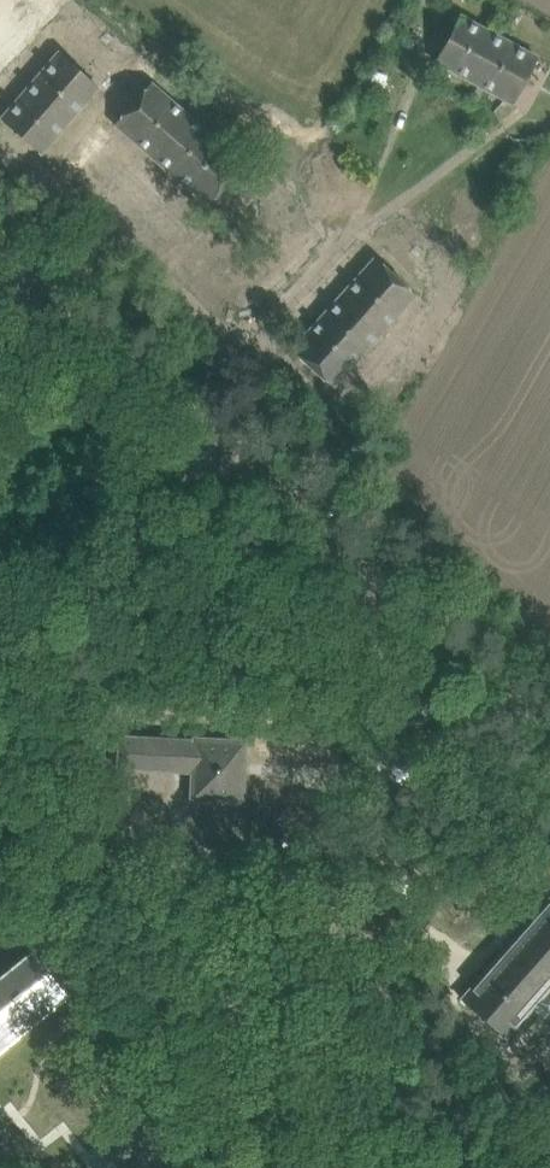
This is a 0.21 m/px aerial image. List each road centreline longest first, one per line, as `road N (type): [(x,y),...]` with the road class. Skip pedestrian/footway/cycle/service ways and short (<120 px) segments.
road 1 (unclassified): [(549,737),(0,255)]

